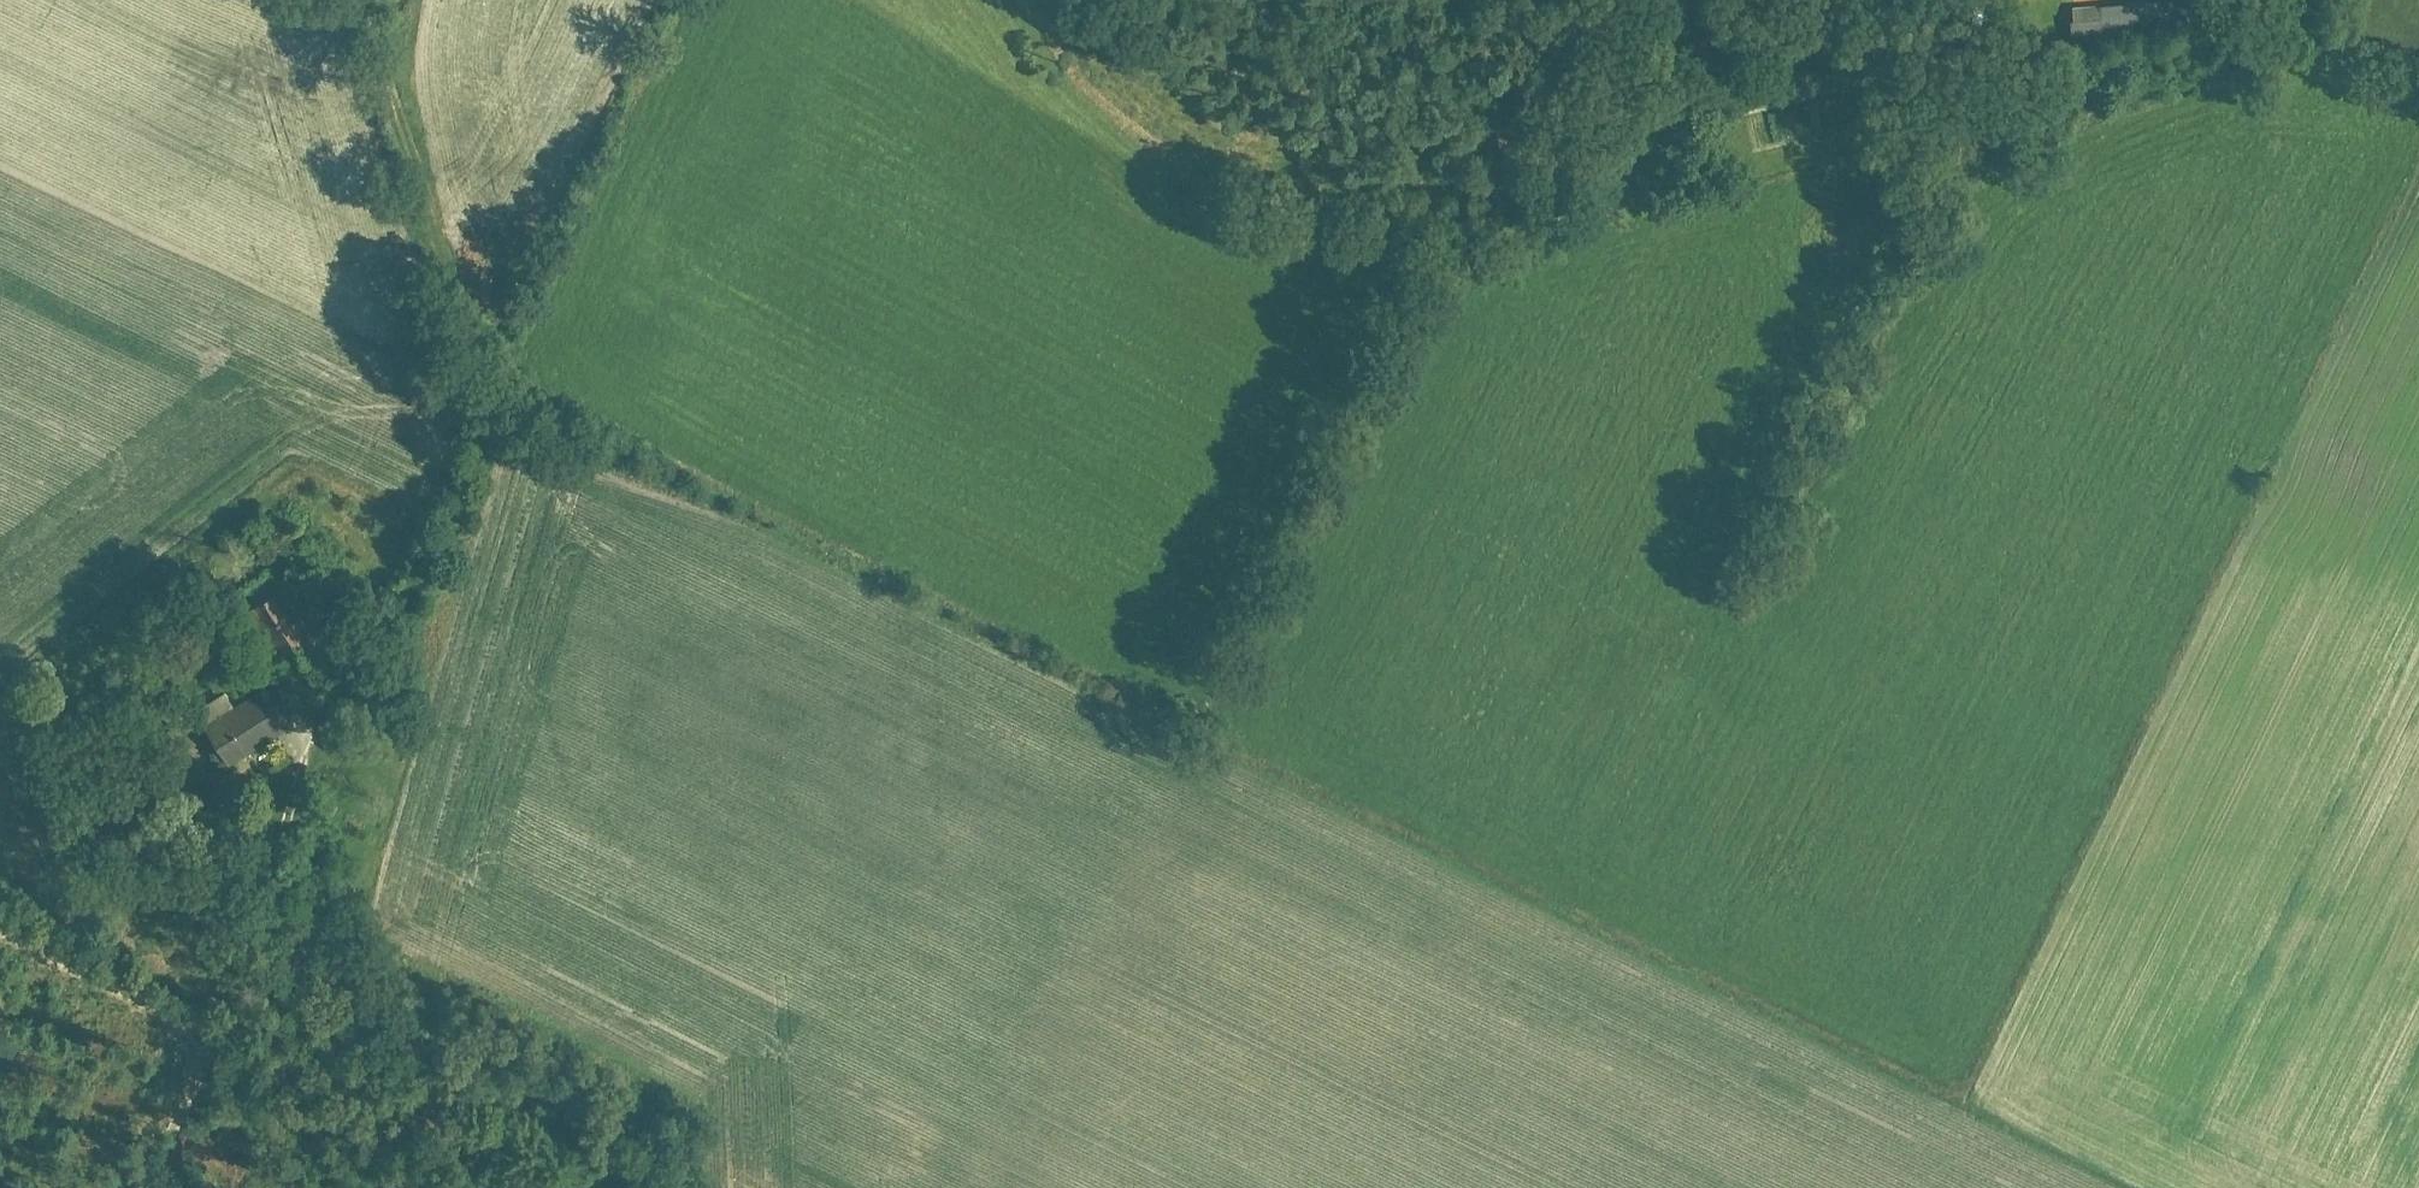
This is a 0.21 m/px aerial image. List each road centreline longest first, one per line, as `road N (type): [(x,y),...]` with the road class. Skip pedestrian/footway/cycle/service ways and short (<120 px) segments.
road 1 (track): [(129,1187),(212,1014),(296,794)]
road 2 (track): [(601,1187),(212,1014)]

